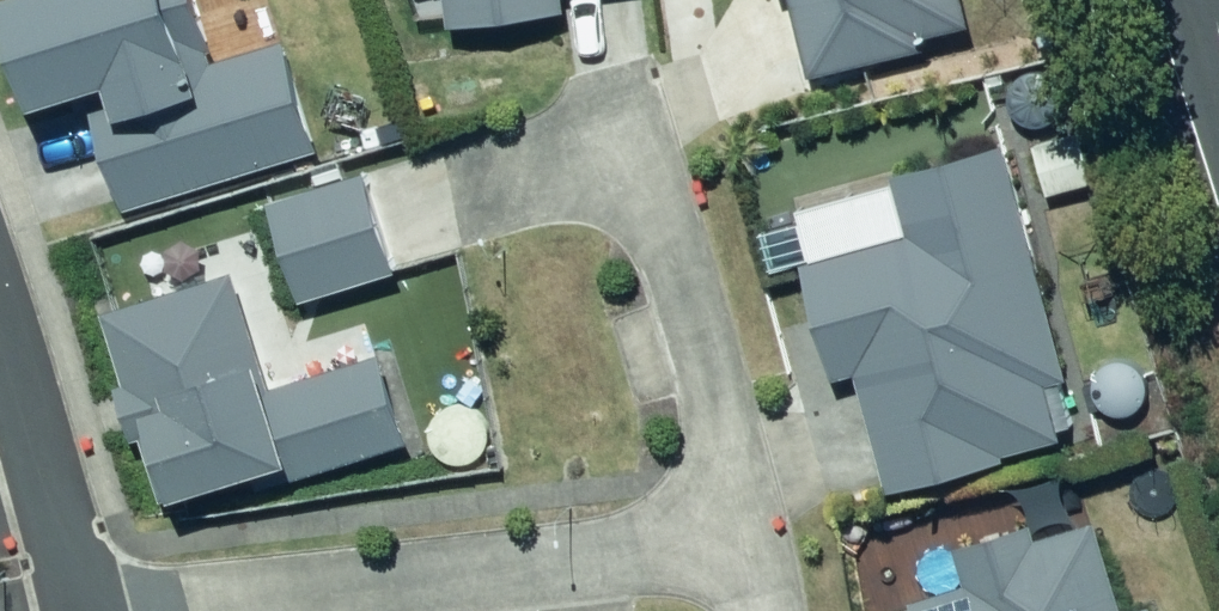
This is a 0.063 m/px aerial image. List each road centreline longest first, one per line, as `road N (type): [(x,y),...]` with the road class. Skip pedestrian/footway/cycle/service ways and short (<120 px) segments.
road 1 (residential): [(759,537),(650,175),(607,166),(475,189)]
road 2 (residential): [(224,610),(759,537)]
road 3 (residential): [(0,360),(75,610)]

